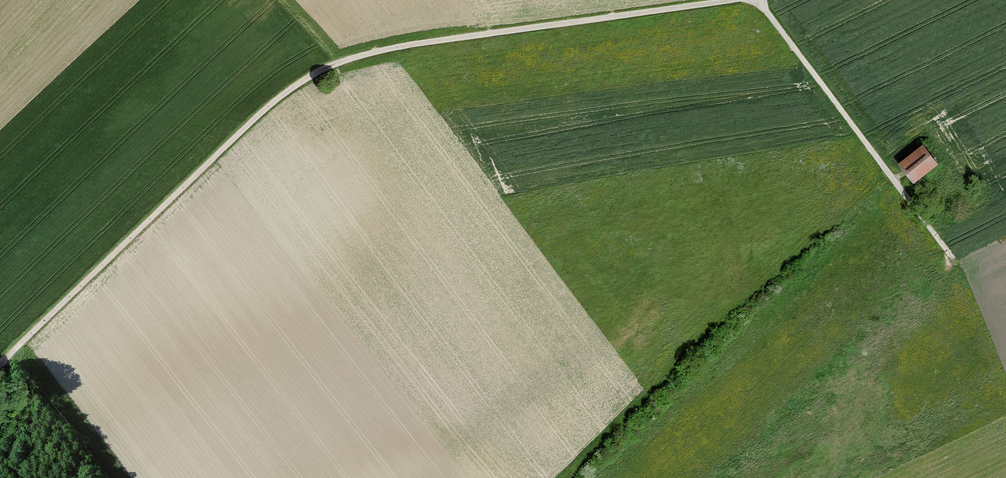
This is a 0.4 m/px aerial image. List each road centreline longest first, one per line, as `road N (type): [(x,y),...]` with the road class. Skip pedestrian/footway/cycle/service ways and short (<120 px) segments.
road 1 (track): [(765,0),(313,84),(8,355)]
road 2 (track): [(754,6),(960,279)]
road 3 (track): [(104,477),(8,355)]

